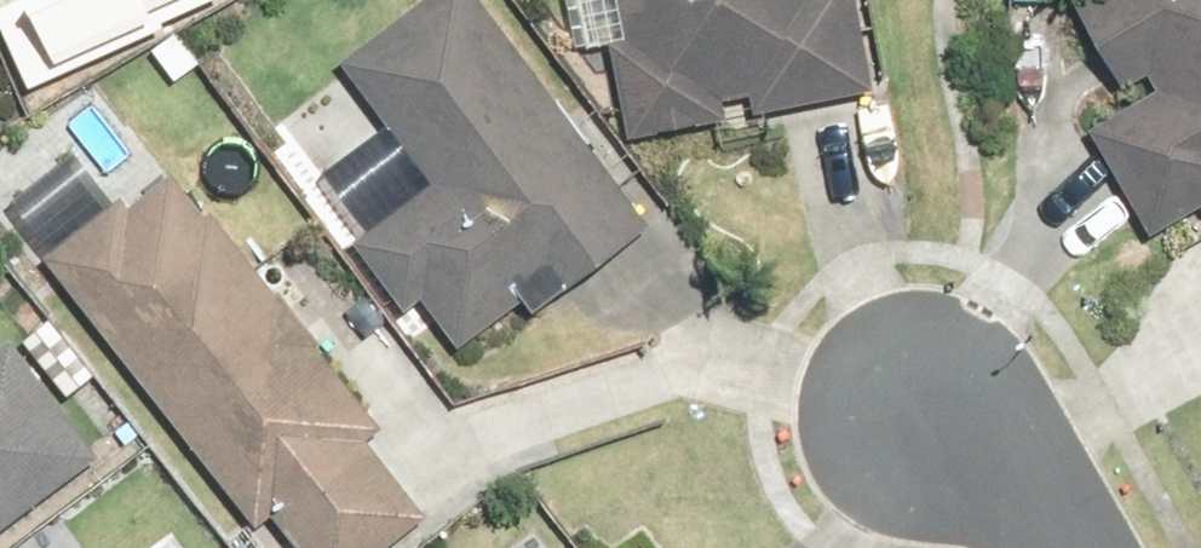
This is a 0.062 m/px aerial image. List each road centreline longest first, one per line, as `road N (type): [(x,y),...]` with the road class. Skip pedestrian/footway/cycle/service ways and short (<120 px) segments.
road 1 (residential): [(922,404),(1020,502),(1050,547)]

